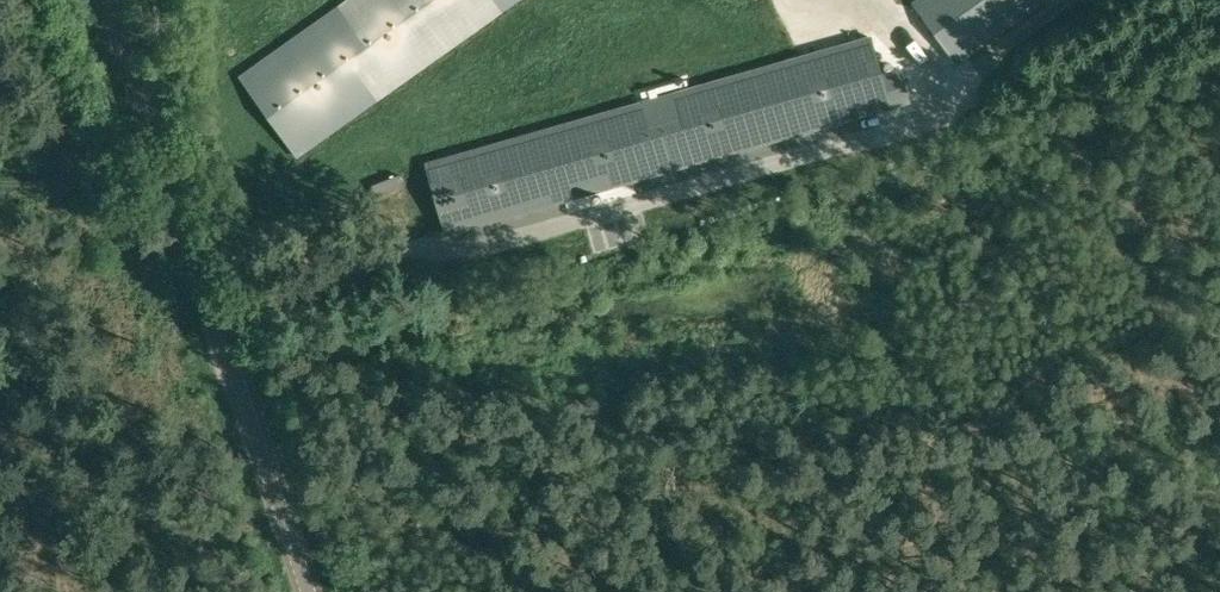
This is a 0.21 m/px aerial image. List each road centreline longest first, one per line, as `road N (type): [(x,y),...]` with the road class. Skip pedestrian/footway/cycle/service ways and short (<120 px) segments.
road 1 (tertiary): [(309,591),(107,0)]
road 2 (track): [(1219,355),(1173,473),(1116,556),(1048,591)]

